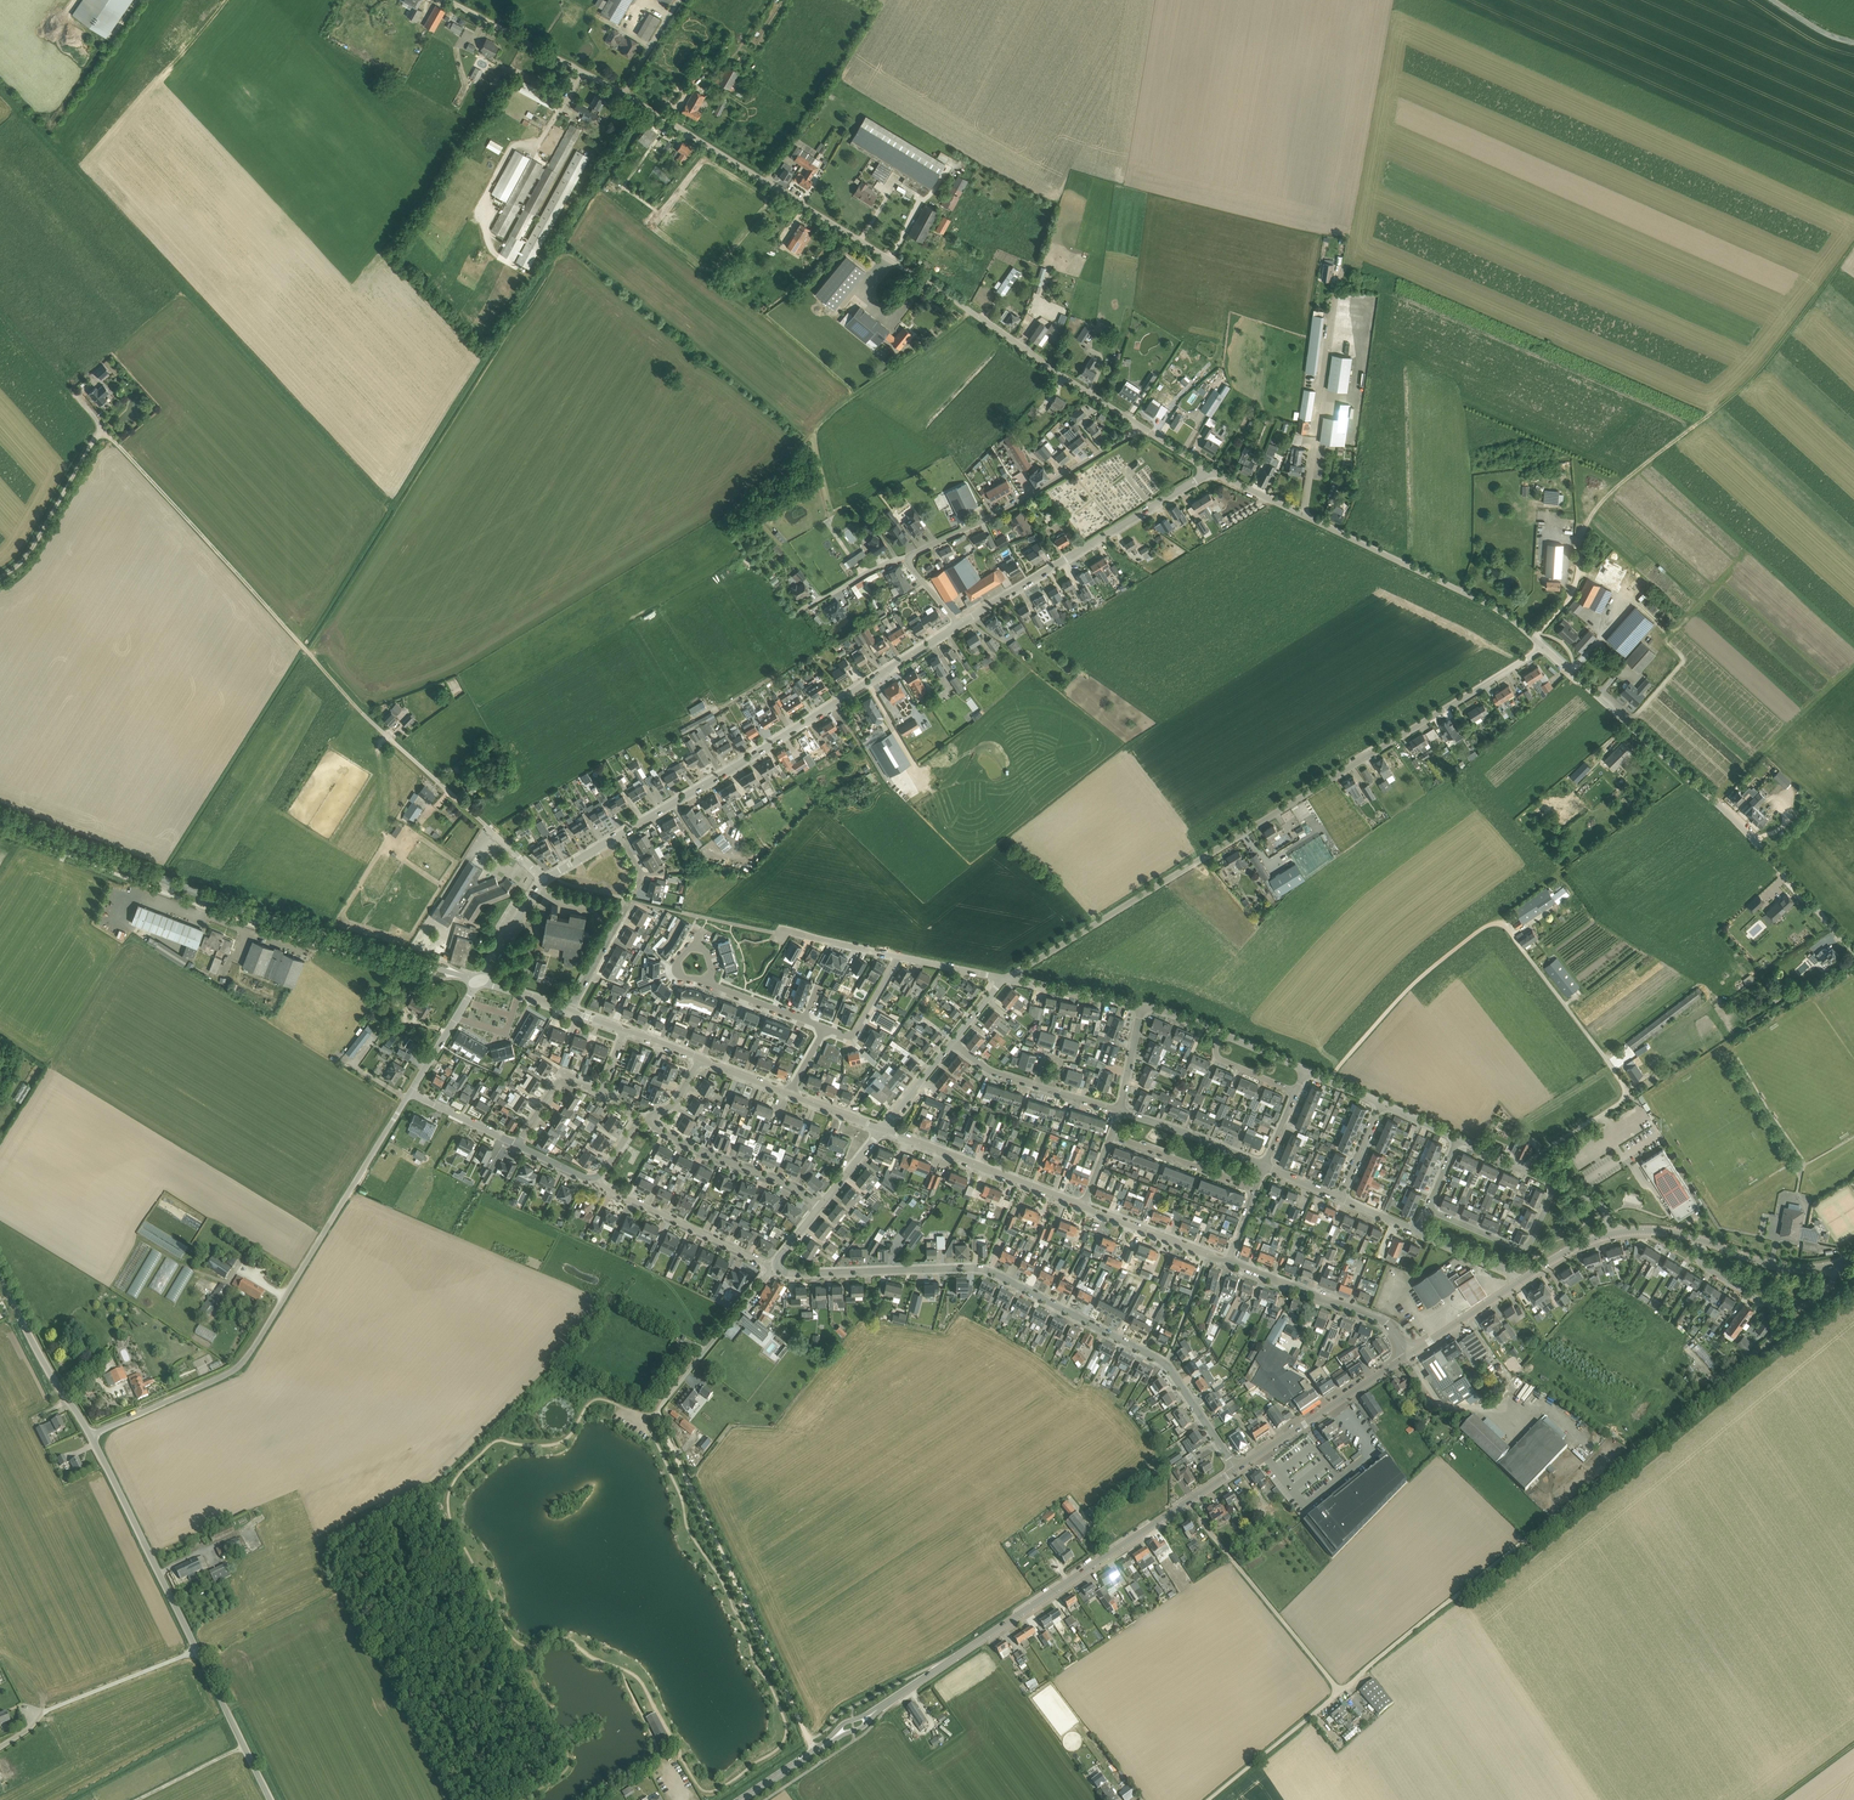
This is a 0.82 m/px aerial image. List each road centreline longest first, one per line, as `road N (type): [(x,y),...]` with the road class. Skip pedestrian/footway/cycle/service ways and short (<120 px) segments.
road 1 (unclassified): [(1142,428),(749,170),(446,0)]
road 2 (unclassified): [(1003,980),(1544,647)]
road 3 (track): [(1794,1311),(1743,1365),(1340,1692)]
road 4 (residential): [(1238,1469),(1166,1363),(988,1269),(796,1273),(771,1267)]
road 5 (tertiary): [(480,980),(268,921),(0,816)]
road 6 (unclassified): [(90,1436),(245,1361),(411,1092)]
road 7 (unclassified): [(1853,951),(1746,834),(1544,647)]
road 8 (unclassified): [(1209,1799),(1340,1692),(1186,1503)]
road 9 (track): [(1581,538),(1615,489),(1759,371),(1853,246)]
road 10 (unclassified): [(619,834),(959,626)]
road 11 (track): [(362,713),(102,426)]
road 12 (track): [(815,1752),(658,1412)]
road 13 (secondary): [(892,1701),(1186,1503)]
road 14 (unclassified): [(959,626),(1209,471)]
road 15 (unclassified): [(1544,647),(1488,604),(1305,516)]
road 16 (residential): [(909,558),(1142,428)]
road 17 (residential): [(1305,516),(1340,271)]
road 18 (unclassified): [(544,880),(362,713)]
road 19 (unclassified): [(198,1650),(90,1436)]
road 20 (tertiary): [(1083,1207),(884,1128)]
road 21 (tertiary): [(1409,1355),(1376,1317),(1228,1262)]
road 22 (secondary): [(1238,1469),(1409,1355)]
road 23 (residential): [(819,1209),(799,1189),(704,1154),(648,1119)]
road 24 (residential): [(771,1267),(608,1188),(600,1177)]
road 25 (residential): [(1699,1238),(1703,1266),(1780,1312),(1819,1294),(1835,1265)]
road 26 (unclassified): [(0,578),(30,553),(102,426)]
road 27 (unclassified): [(90,1436),(0,1280)]
road 28 (unclassified): [(660,1407),(771,1267)]
road 29 (residential): [(1429,1208),(1525,1247),(1556,1183)]
road 30 (unclassified): [(35,1711),(198,1650)]
road 31 (unclassified): [(272,1799),(198,1650)]
road 32 (residential): [(1265,1165),(1119,1112)]
road 33 (tertiary): [(1228,1262),(1083,1207)]
road 34 (track): [(0,310),(102,426)]
road 35 (residential): [(1255,1191),(1112,1135)]
road 36 (secondary): [(1699,1238),(1779,1266),(1835,1265)]
road 37 (unclassified): [(1141,1006),(1003,980)]
road 38 (unclassified): [(411,1092),(480,980)]
road 39 (secondary): [(1409,1355),(1519,1283)]
road 40 (residential): [(795,614),(874,569),(909,558)]
road 41 (residential): [(569,1010),(629,900)]
road 42 (track): [(795,614),(753,575),(688,592)]
road 43 (track): [(136,1799),(246,1745)]
road 44 (residential): [(517,1145),(561,1080),(600,1092)]
road 45 (residential): [(825,1029),(855,1033),(899,956)]
road 46 (residential): [(899,956),(784,934)]

